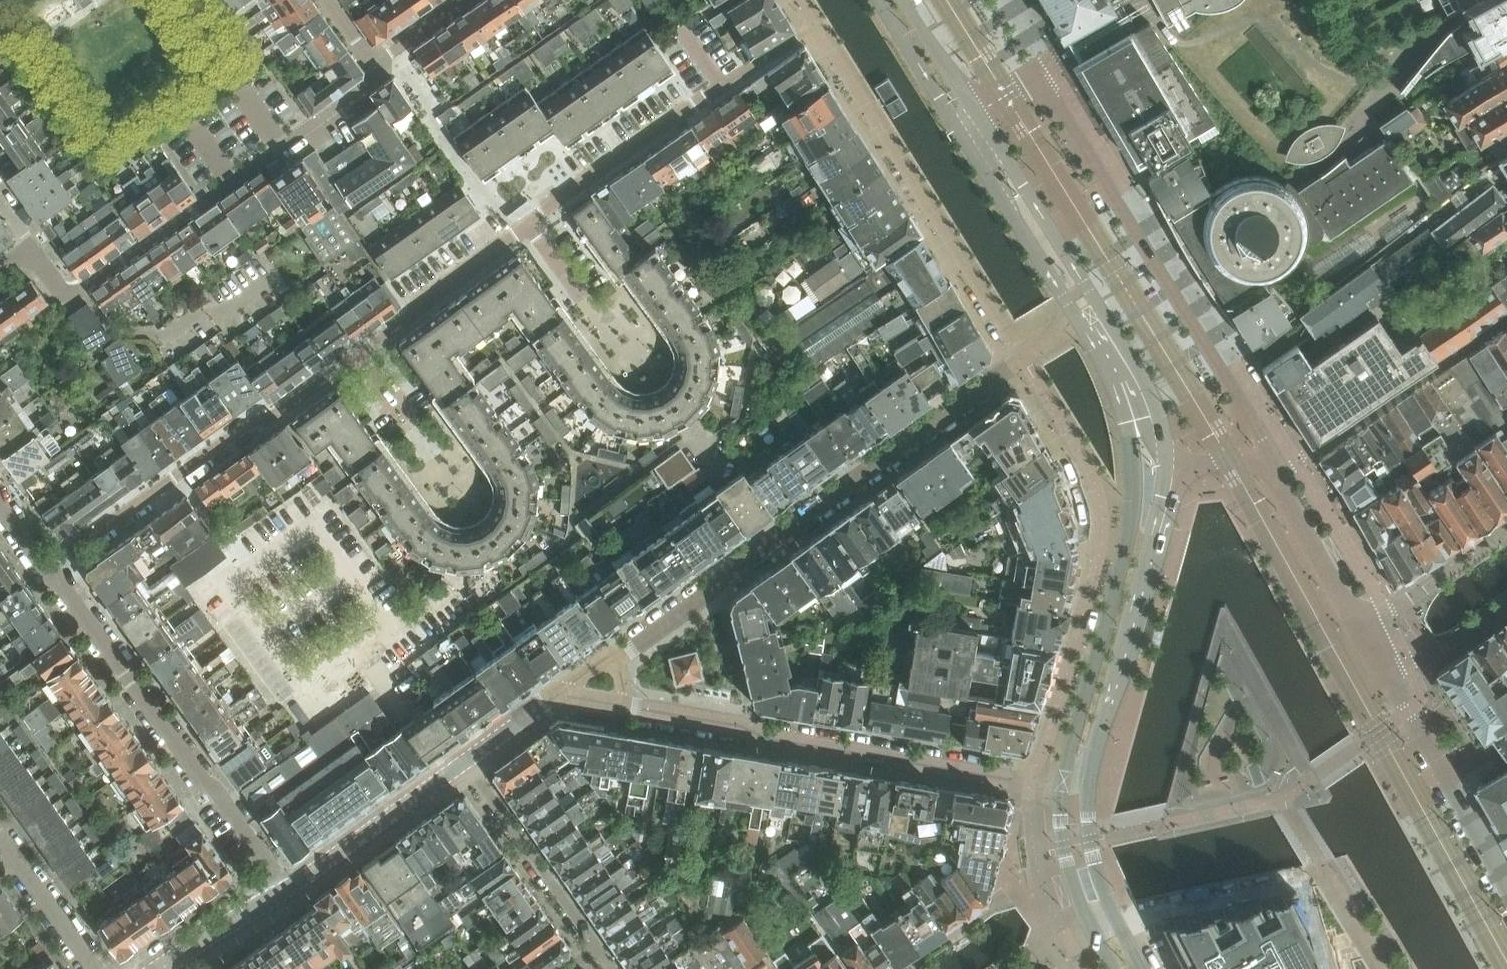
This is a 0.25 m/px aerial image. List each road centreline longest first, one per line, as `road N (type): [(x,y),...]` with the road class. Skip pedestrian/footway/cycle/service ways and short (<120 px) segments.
road 1 (tertiary): [(1021,357),(618,658)]
road 2 (residential): [(35,246),(72,295),(385,66)]
road 3 (tertiary): [(627,708),(957,770),(1065,780)]
road 4 (residential): [(283,890),(53,573)]
road 5 (residential): [(1243,409),(1039,79)]
road 6 (tertiary): [(1122,403),(1136,503),(1065,780)]
road 7 (residential): [(819,27),(1021,357)]
road 8 (residential): [(53,573),(364,350)]
road 9 (tertiary): [(1088,780),(1166,460)]
road 10 (residential): [(526,222),(717,85)]
road 11 (tertiary): [(1099,310),(979,115)]
road 12 (residential): [(594,951),(460,766)]
road 13 (tertiary): [(959,126),(1078,320)]
road 14 (tertiary): [(283,890),(460,766)]
road 15 (residential): [(364,350),(526,222)]
road 16 (residential): [(1281,480),(1365,633)]
road 17 (residential): [(1506,532),(1365,633)]
road 18 (tertiary): [(1166,460),(1152,391),(1099,310)]
road 19 (residential): [(97,968),(0,836)]
road 20 (tertiary): [(880,0),(959,126)]
road 21 (tertiary): [(1065,780),(1066,845),(1091,922)]
road 22 (tertiary): [(161,968),(283,890)]
road 23 (residential): [(1391,682),(1506,604)]
road 24 (tertiary): [(979,115),(905,0)]
road 25 (tertiary): [(1115,912),(1092,850),(1088,780)]
road 26 (residential): [(1452,794),(1391,682)]

